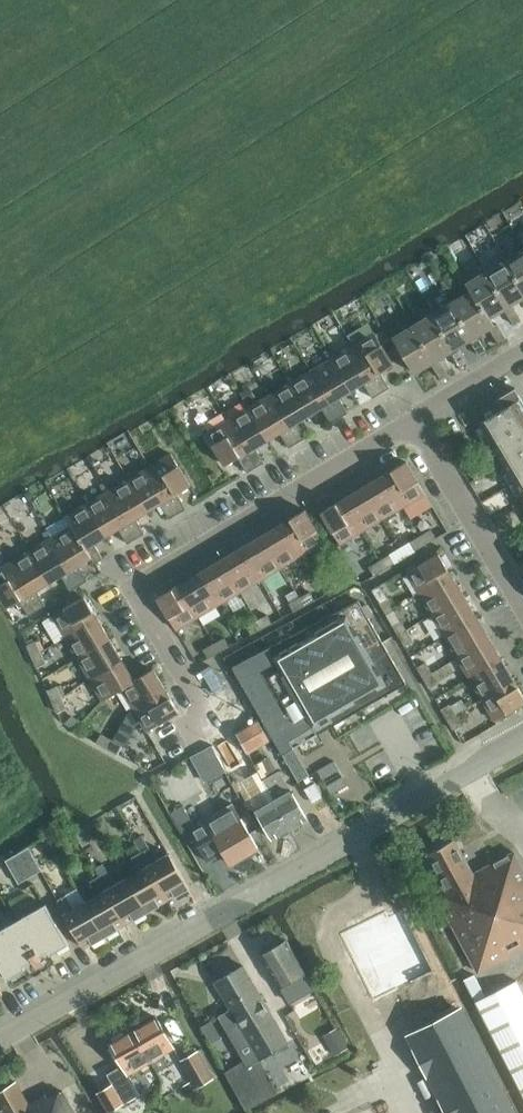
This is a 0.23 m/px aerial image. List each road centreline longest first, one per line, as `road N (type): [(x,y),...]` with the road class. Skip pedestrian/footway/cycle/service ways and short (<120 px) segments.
road 1 (tertiary): [(0,1039),(522,741)]
road 2 (residential): [(212,725),(135,589),(412,420)]
road 3 (residential): [(522,605),(412,420)]
road 4 (residential): [(522,353),(412,420)]

